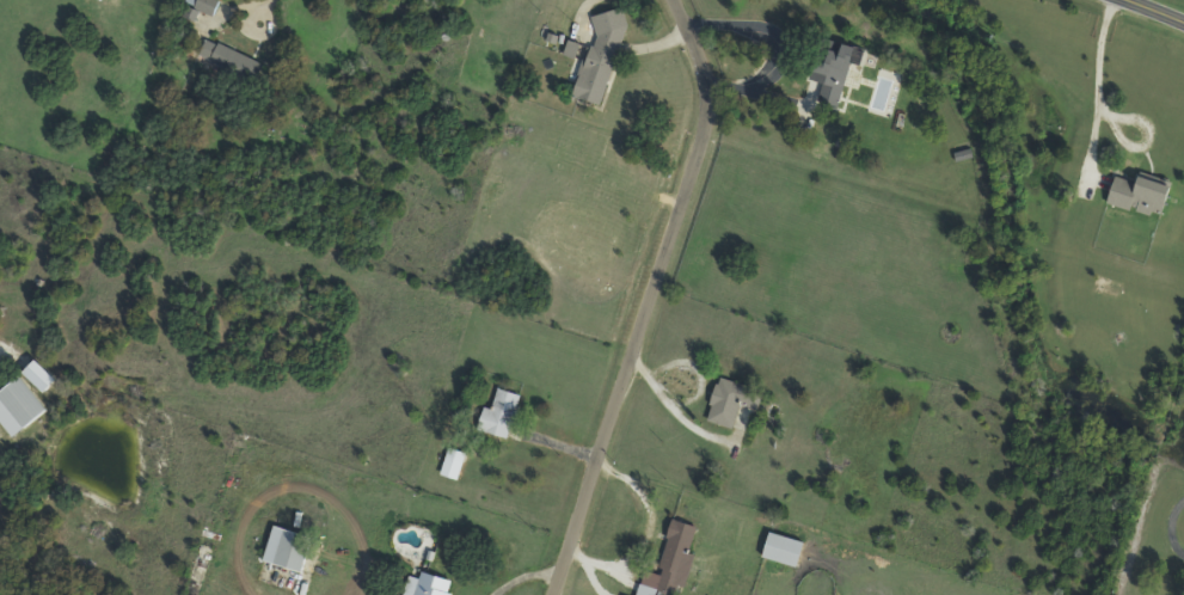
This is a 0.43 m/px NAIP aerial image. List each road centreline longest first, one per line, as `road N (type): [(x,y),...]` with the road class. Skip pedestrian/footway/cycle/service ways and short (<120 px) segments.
road 1 (residential): [(680,0),(717,94),(562,594)]

